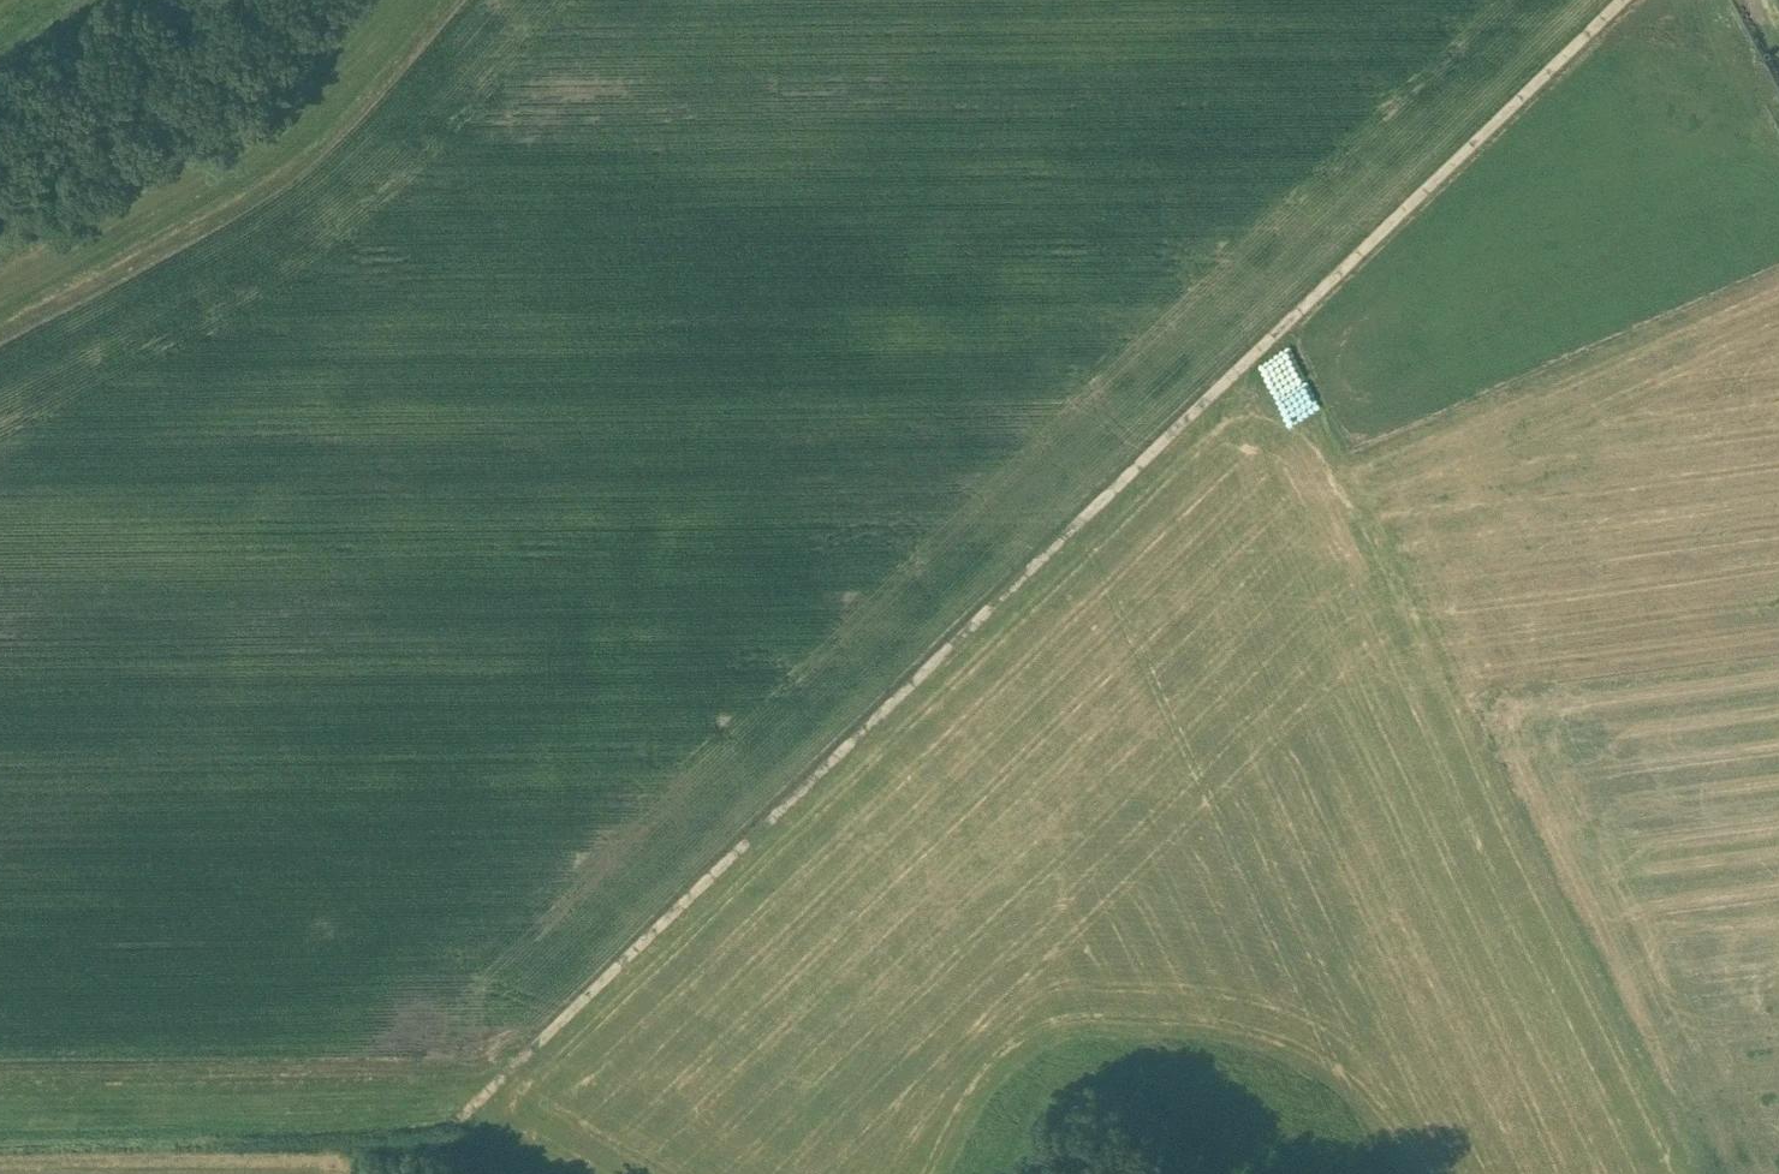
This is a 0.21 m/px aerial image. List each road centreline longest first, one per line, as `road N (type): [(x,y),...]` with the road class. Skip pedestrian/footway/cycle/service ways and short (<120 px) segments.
road 1 (track): [(1622,0),(439,1137)]
road 2 (track): [(0,78),(68,195)]

